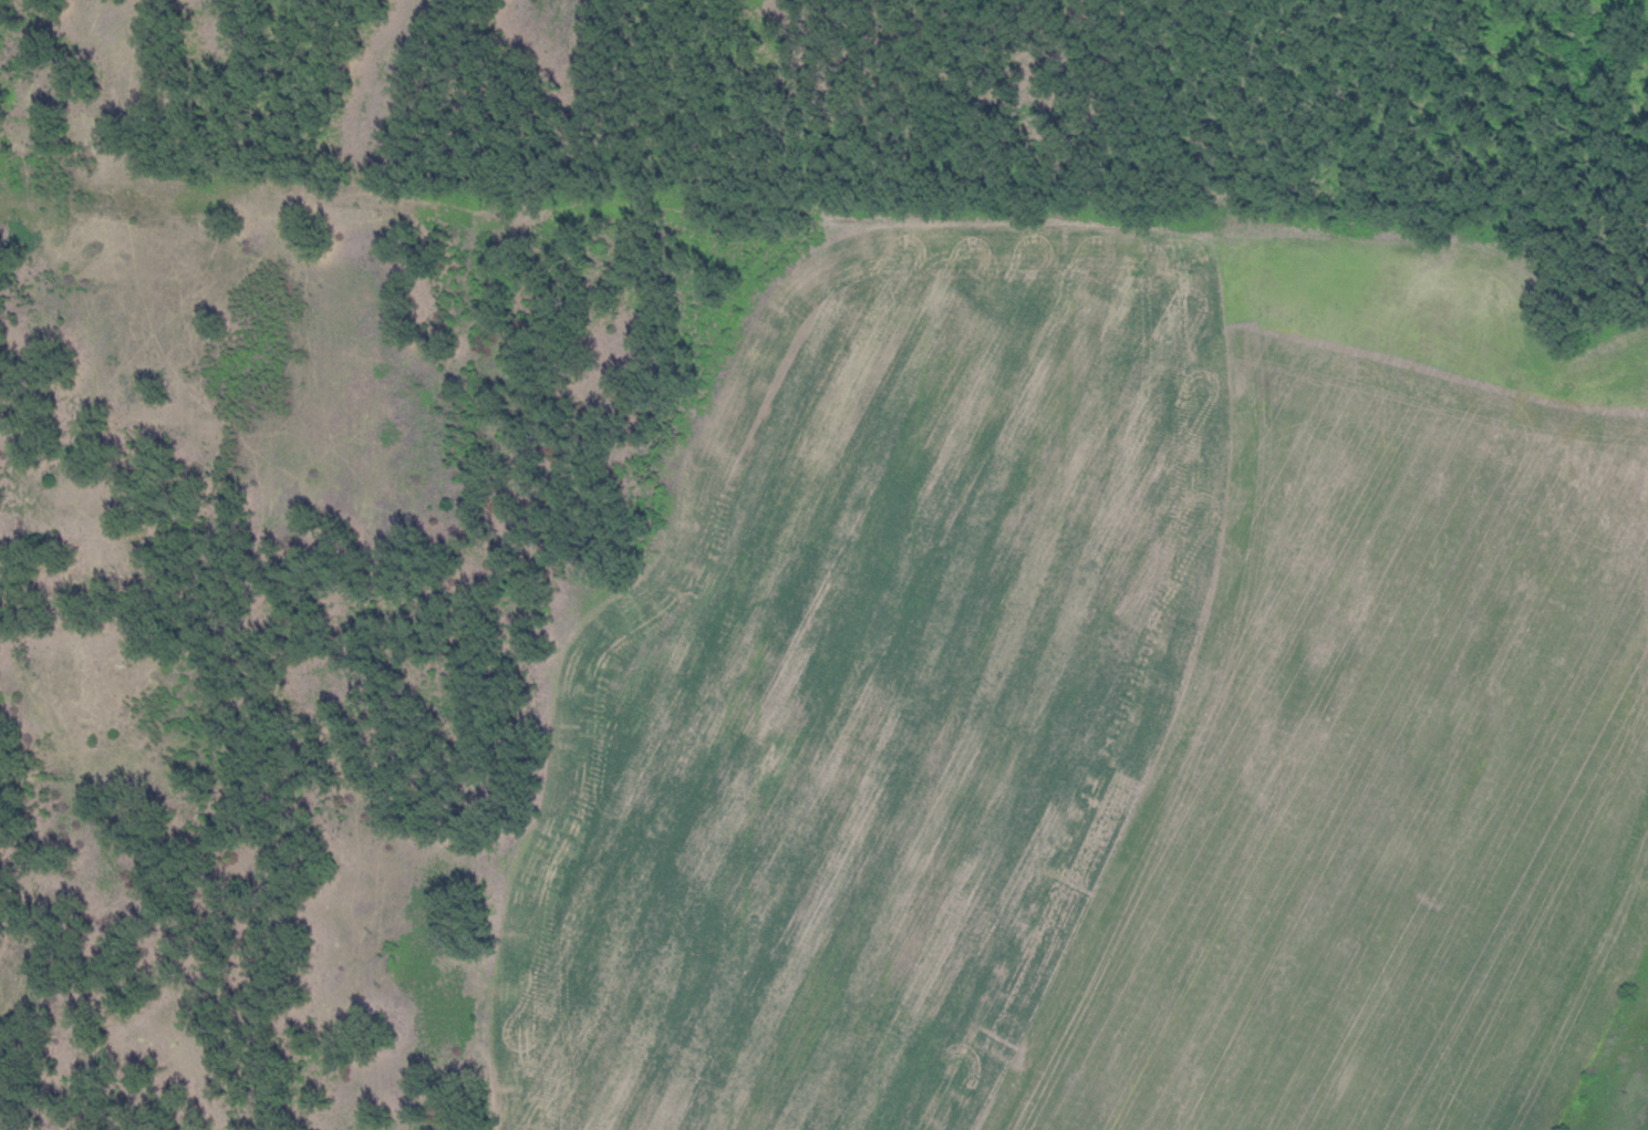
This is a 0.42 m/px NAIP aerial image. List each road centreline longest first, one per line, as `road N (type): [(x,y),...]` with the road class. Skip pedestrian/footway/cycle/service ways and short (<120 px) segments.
road 1 (residential): [(0,246),(1647,279)]

